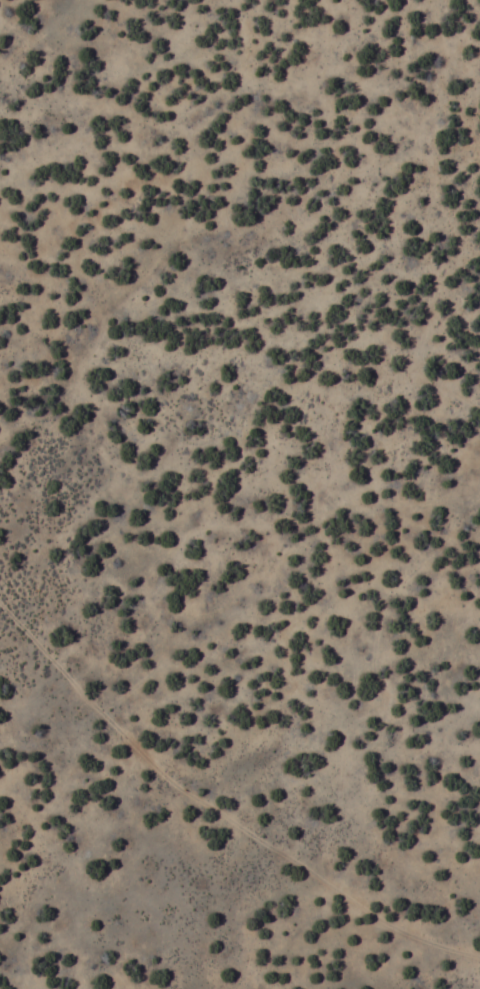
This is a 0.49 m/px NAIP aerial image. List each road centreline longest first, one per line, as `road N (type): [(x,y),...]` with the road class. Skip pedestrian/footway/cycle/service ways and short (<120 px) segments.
road 1 (track): [(479,961),(380,924),(178,793),(0,610)]

